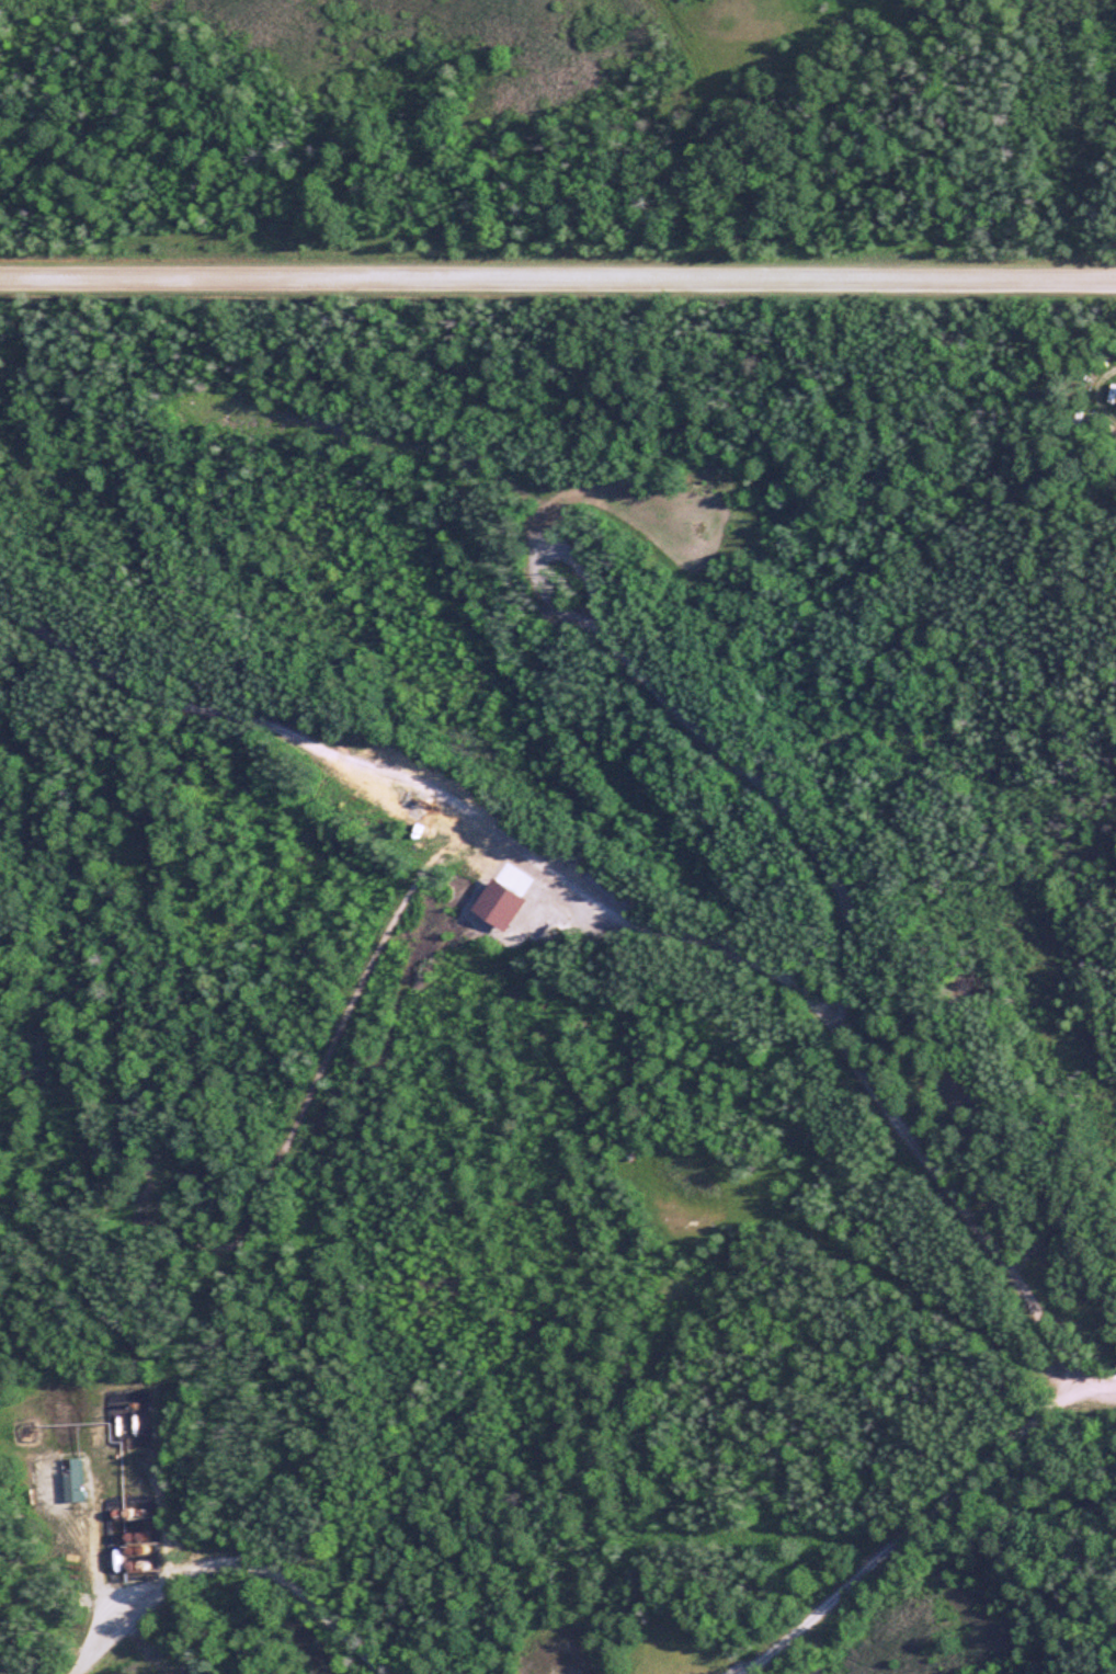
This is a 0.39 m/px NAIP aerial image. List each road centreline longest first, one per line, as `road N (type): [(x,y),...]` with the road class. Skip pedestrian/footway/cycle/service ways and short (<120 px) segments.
road 1 (track): [(1070,1390),(1040,1314),(811,997),(721,938),(492,850),(365,785),(275,718),(156,695),(0,603)]
road 2 (residential): [(1115,284),(0,280)]
road 3 (track): [(1115,1379),(1070,1390),(737,1673)]
road 4 (track): [(382,1673),(285,1575),(182,1573),(77,1673)]

